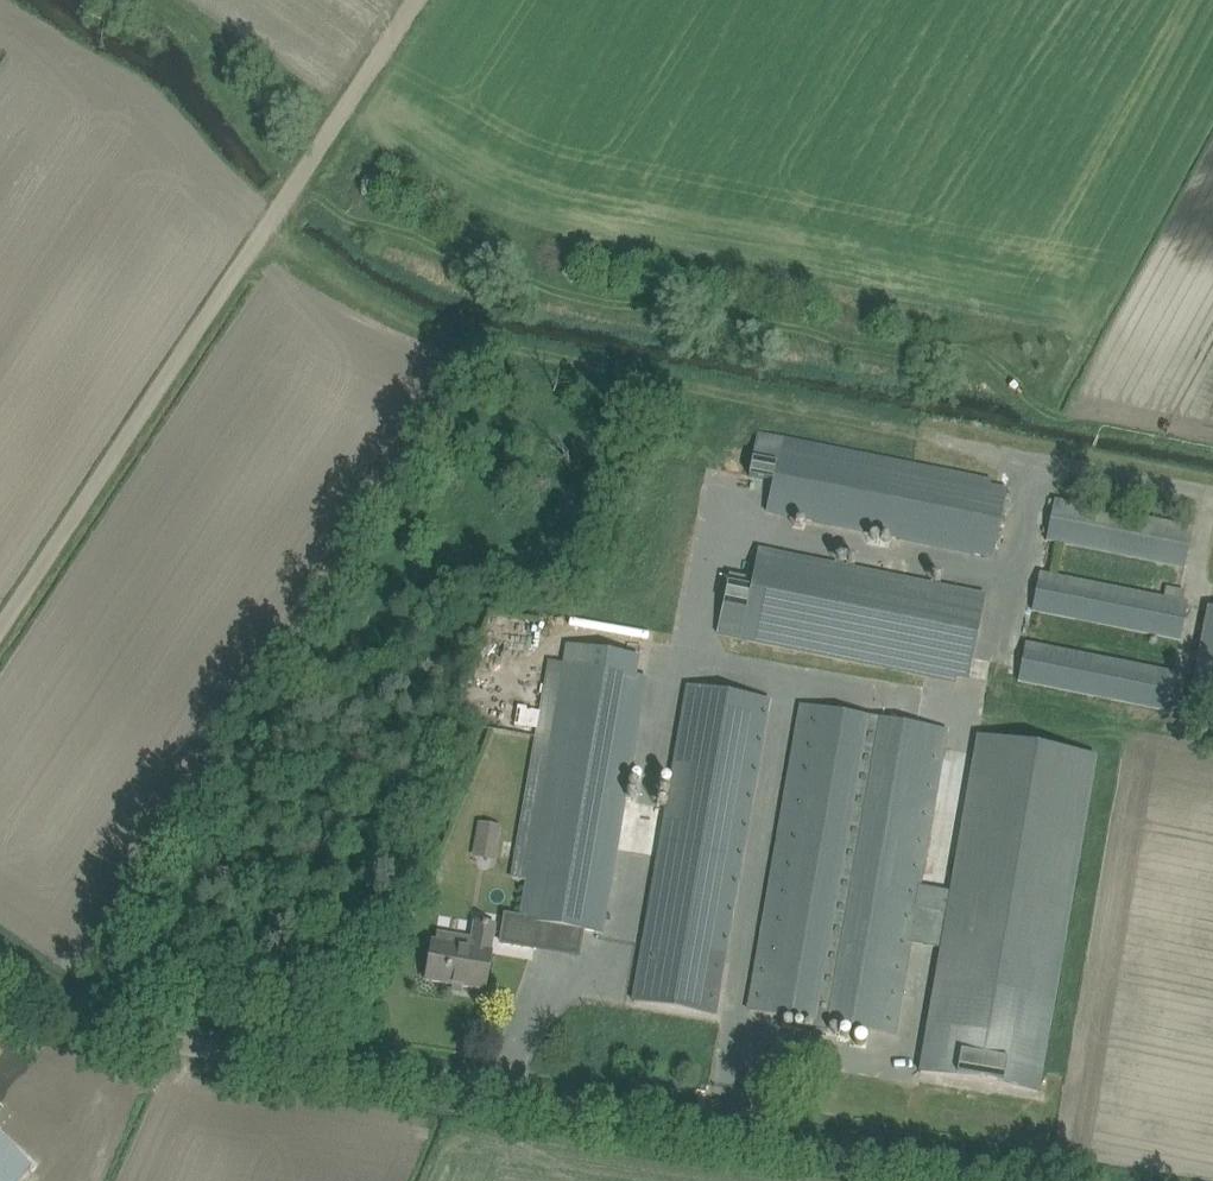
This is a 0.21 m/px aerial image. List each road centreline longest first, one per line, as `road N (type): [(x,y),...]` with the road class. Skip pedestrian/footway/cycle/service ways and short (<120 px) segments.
road 1 (unclassified): [(971,1180),(315,1075),(262,1076),(130,1045),(0,982)]
road 2 (track): [(0,634),(413,0)]
road 3 (unclassified): [(1212,501),(1031,468)]

